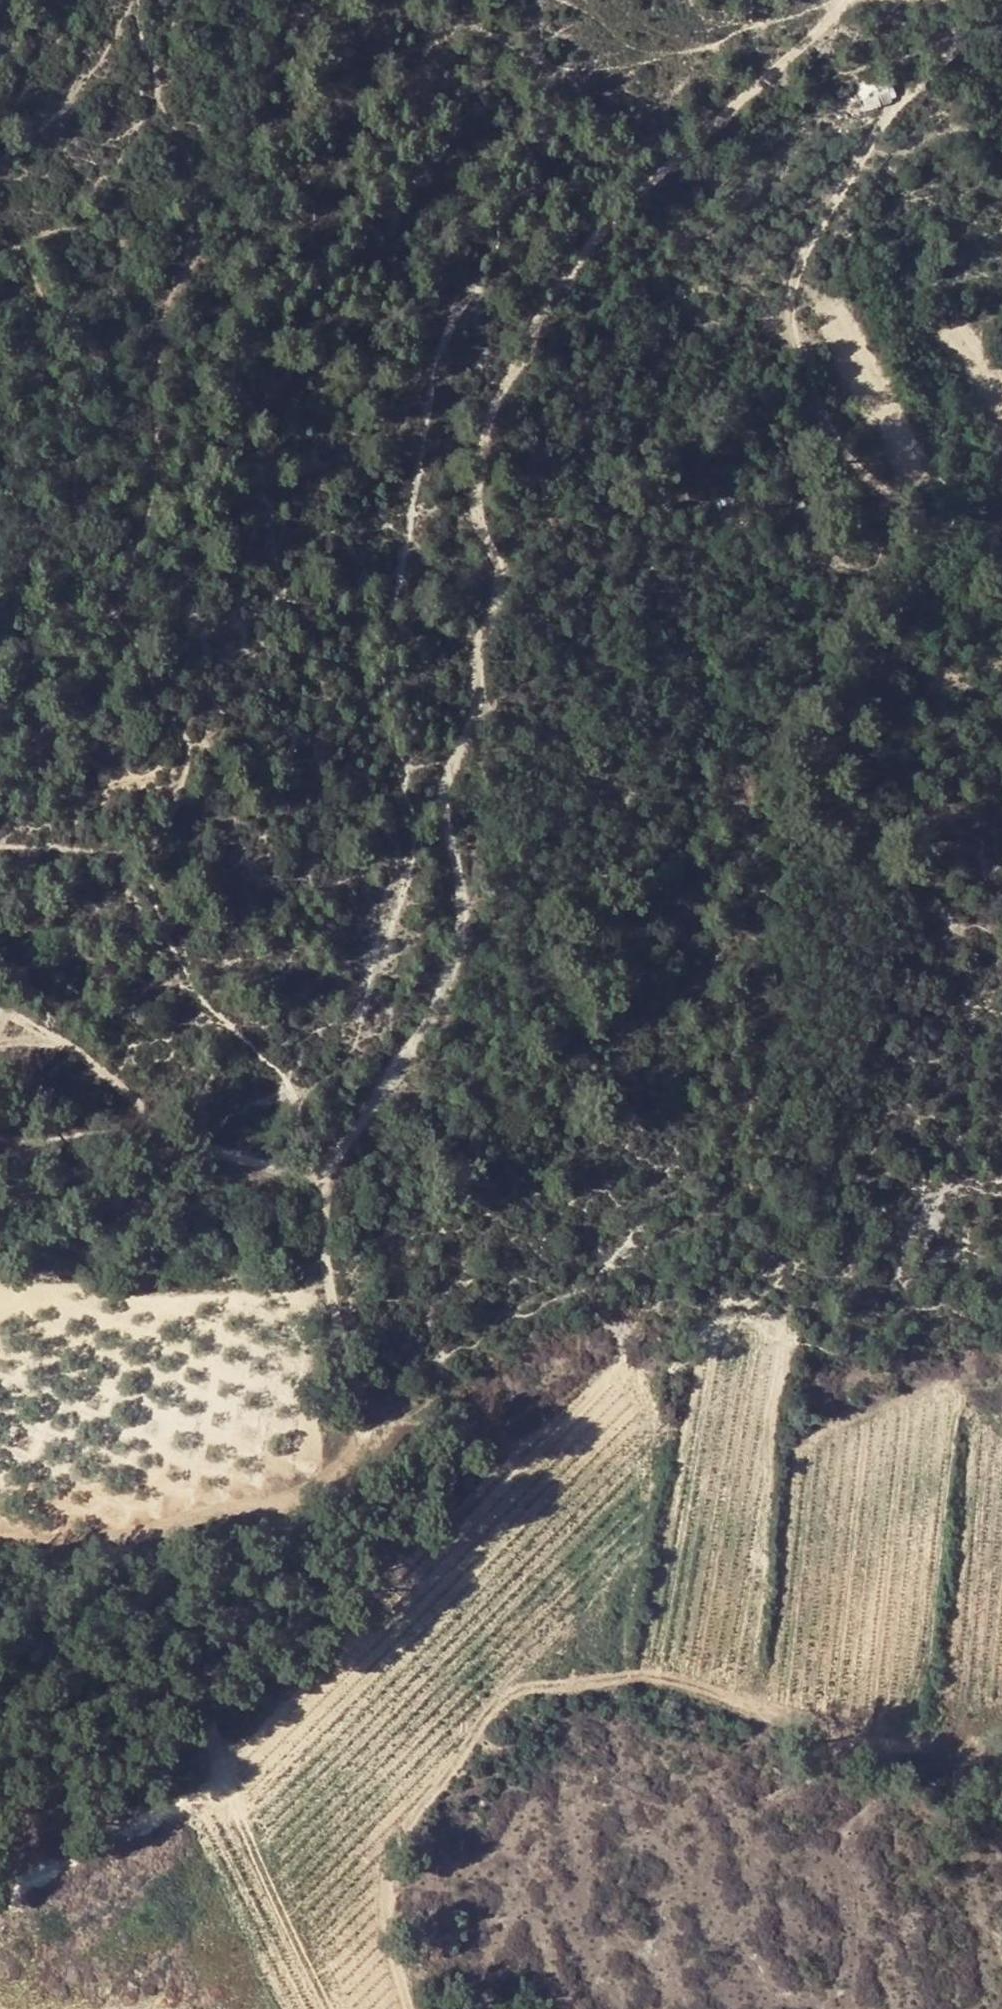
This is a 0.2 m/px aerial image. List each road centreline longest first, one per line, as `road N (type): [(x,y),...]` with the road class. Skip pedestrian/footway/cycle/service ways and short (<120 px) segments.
road 1 (track): [(856,0),(607,222),(550,299),(491,404),(475,499),(499,574),(477,657),(477,727),(449,774),(444,804),(464,929),(441,1011),(377,1109),(326,1167),(322,1248),(364,1405),(365,1439),(346,1475),(306,1497),(150,1538),(0,1546)]
road 2 (track): [(0,1875),(116,1833),(194,1772),(212,1729),(209,1645),(275,1547),(273,1506)]

